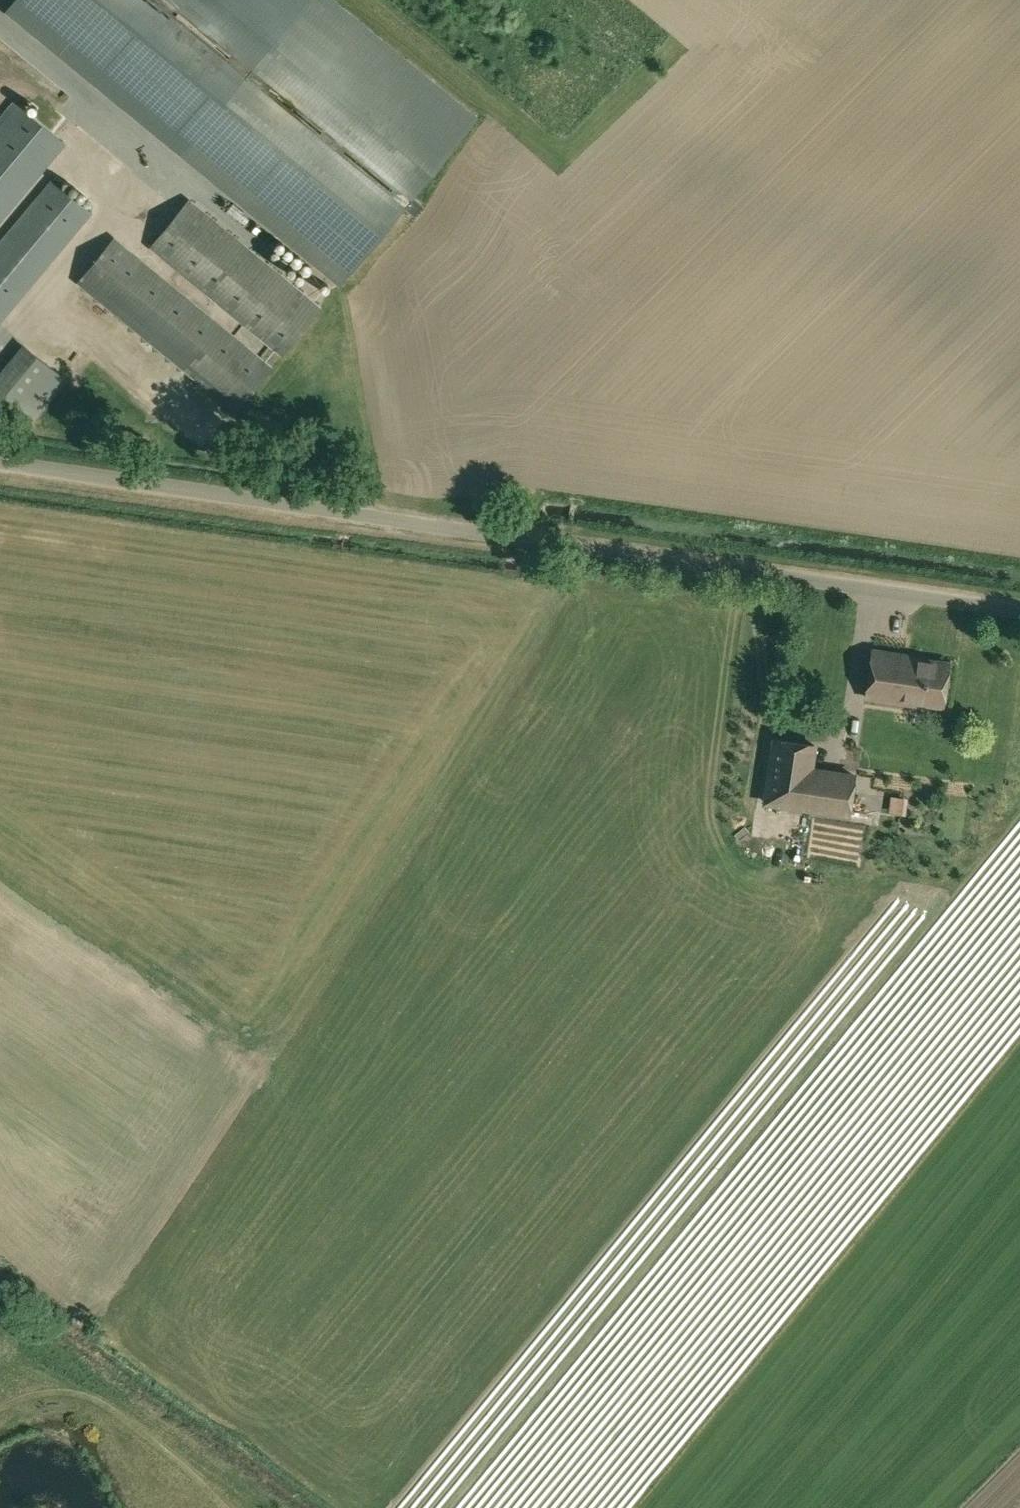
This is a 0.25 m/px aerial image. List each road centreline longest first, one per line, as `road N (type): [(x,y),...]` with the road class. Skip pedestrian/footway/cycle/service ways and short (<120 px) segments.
road 1 (unclassified): [(1019,604),(0,457)]

